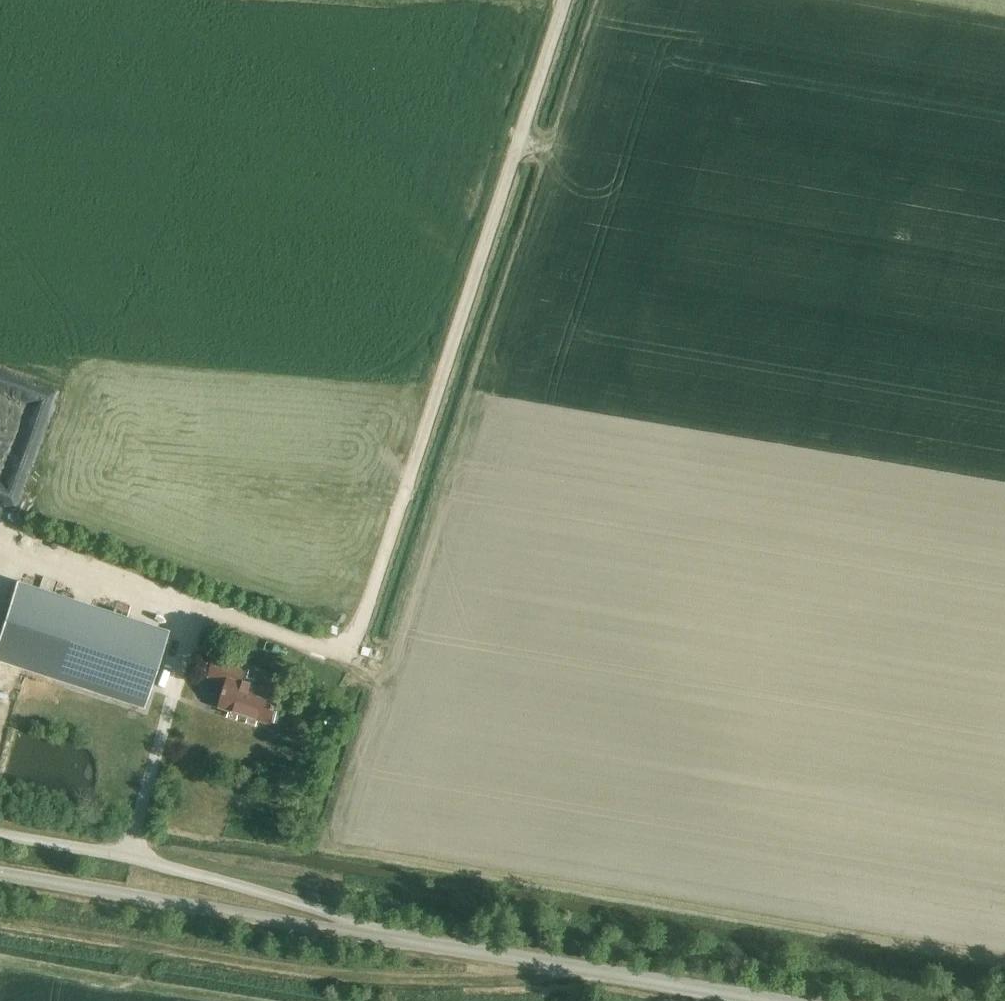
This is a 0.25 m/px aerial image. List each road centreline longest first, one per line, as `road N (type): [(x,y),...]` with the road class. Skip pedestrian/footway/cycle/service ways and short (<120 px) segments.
road 1 (track): [(565,0),(353,645)]
road 2 (track): [(0,928),(292,975),(567,968)]
road 3 (residential): [(379,938),(260,892),(132,856),(0,832)]
road 4 (unclassified): [(765,1000),(379,938)]
road 5 (unclassified): [(379,938),(0,873)]

